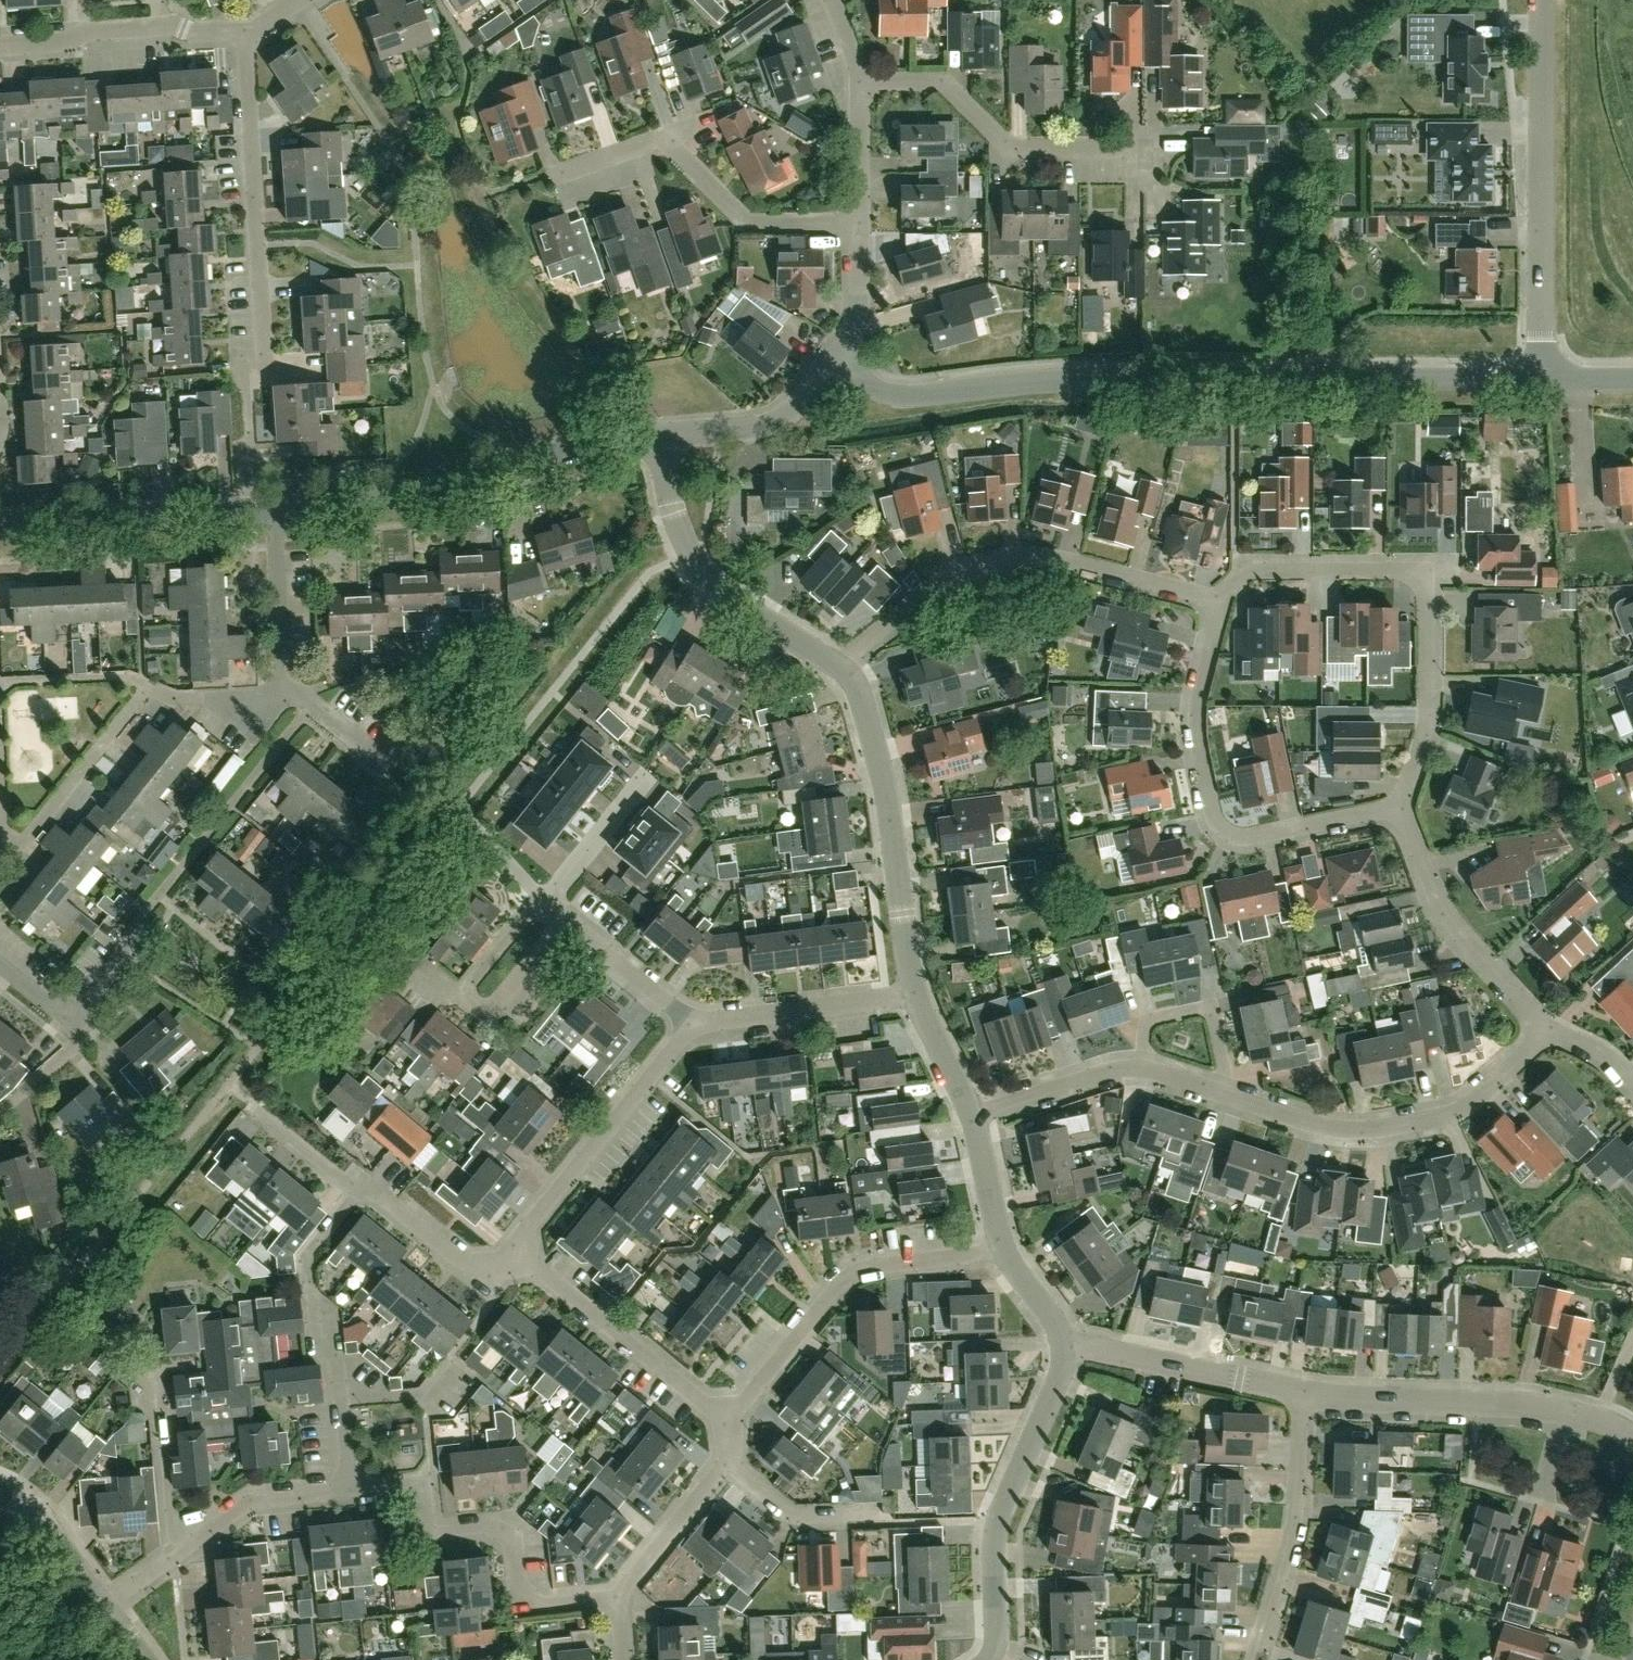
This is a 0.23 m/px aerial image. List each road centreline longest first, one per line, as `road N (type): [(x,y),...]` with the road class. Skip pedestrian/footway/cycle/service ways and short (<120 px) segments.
road 1 (unclassified): [(1544,381),(1099,378),(900,398),(835,367)]
road 2 (residential): [(1398,808),(1431,716),(1432,574),(1266,572),(1249,576),(1219,602)]
road 3 (residential): [(1219,602),(1062,561),(999,563),(942,585),(842,670)]
road 4 (residential): [(1398,808),(1250,842),(1221,830),(1197,735),(1219,602)]
road 5 (residential): [(70,1021),(312,710)]
road 6 (unclassified): [(273,511),(394,502),(658,438)]
road 7 (residential): [(1542,0),(1544,381)]
road 8 (residential): [(617,1594),(520,1603),(513,1538),(495,1526),(430,1532),(424,1482),(350,1490)]
road 9 (residential): [(292,693),(203,705),(150,690),(23,848),(4,858)]
road 10 (residential): [(1225,1097),(1318,1126),(1387,1132),(1462,1107),(1497,1084),(1551,1027)]
road 11 (residential): [(728,1424),(845,1282),(887,1266),(1007,1251)]
road 12 (residential): [(265,373),(244,30)]
road 13 (residential): [(863,226),(744,223),(675,155),(654,146),(559,179)]
road 14 (residential): [(916,996),(878,757),(864,702),(842,670)]
road 15 (residential): [(989,1659),(998,1636),(998,1525),(1062,1379),(1064,1341)]
road 16 (residential): [(1152,153),(1010,152),(938,80),(861,83)]
road 17 (residential): [(842,670),(697,574),(685,558),(658,438)]
road 18 (residential): [(1599,1421),(1544,1405),(1306,1394)]
road 19 (residential): [(513,1248),(692,1026)]
road 20 (residential): [(728,1424),(513,1248)]
road 21 (residential): [(0,527),(273,511)]
road 22 (residential): [(1255,1659),(1296,1523),(1306,1394)]
road 23 (residential): [(1551,1027),(1446,917),(1398,808)]
road 24 (residential): [(343,1407),(337,1358),(317,1342),(307,1254),(364,1187)]
road 25 (residential): [(1306,1394),(1064,1341)]
road 26 (unclassified): [(0,45),(170,25),(196,33),(244,30)]
road 27 (residential): [(916,996),(692,1026)]
road 28 (unclassified): [(658,438),(780,418),(835,367)]
road 29 (residential): [(1144,1069),(1147,1031),(1155,1022),(1213,1009),(1225,1097)]
road 30 (residential): [(171,1558),(255,1500),(350,1490)]
road 31 (residential): [(513,1248),(484,1280),(364,1187)]
road 32 (residential): [(292,693),(283,676),(273,511)]
road 33 (residential): [(171,1558),(153,1377)]
road 34 (residential): [(972,1118),(1144,1069)]
road 35 (residential): [(617,1594),(729,1468)]
road 36 (residential): [(692,1026),(569,918)]
road 37 (residential): [(874,1516),(794,1517),(729,1468)]
road 38 (residential): [(548,899),(648,774)]
road 39 (residential): [(104,1607),(43,1521),(0,1489)]
road 40 (residential): [(462,997),(495,1011),(569,918)]
road 41 (residential): [(835,367),(861,303),(863,226)]
road 42 (residential): [(863,226),(861,83)]
road 43 (residential): [(0,1115),(87,1037),(70,1021)]
road 44 (residential): [(1007,1251),(972,1118)]
road 45 (residential): [(548,899),(543,895),(462,997)]
road 46 (residential): [(972,1118),(916,996)]
road 47 (residential): [(364,1187),(257,1108)]
road 48 (residential): [(343,1407),(444,1396),(461,1373)]

